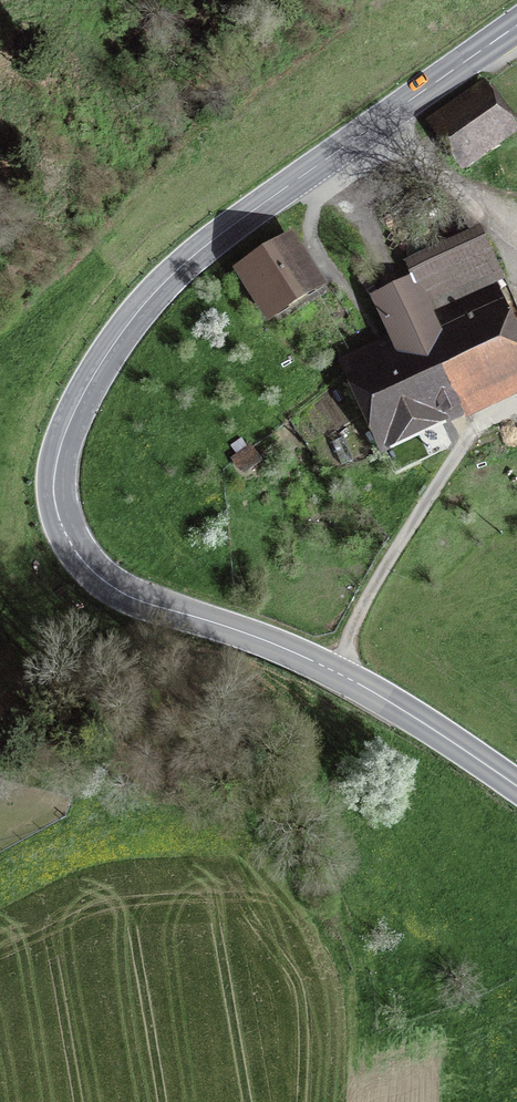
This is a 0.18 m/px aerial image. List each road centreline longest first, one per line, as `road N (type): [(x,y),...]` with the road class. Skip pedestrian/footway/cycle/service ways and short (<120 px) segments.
road 1 (secondary): [(516,789),(334,672),(106,581),(69,538),(56,484),(61,451),(99,368),(160,288),(257,207),(516,26)]
road 2 (track): [(516,405),(466,440),(381,573),(334,672)]
road 3 (track): [(378,122),(516,243)]

